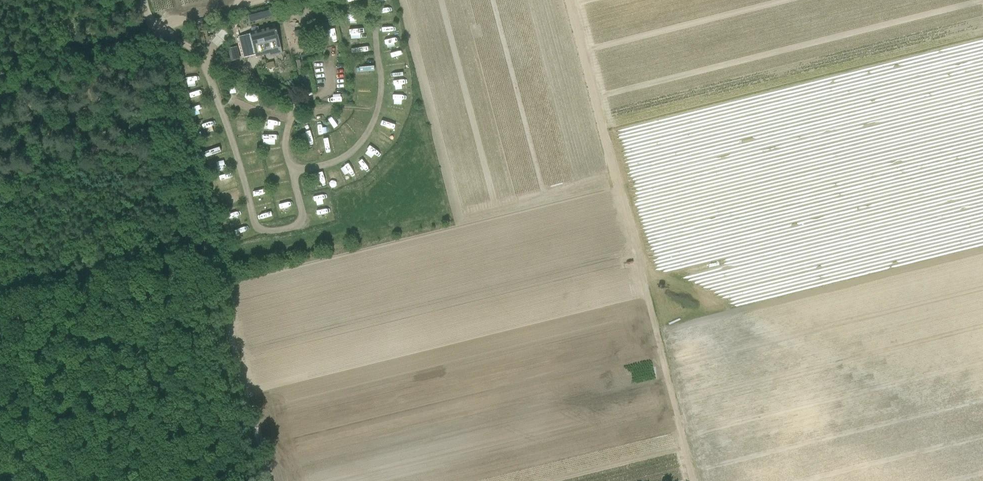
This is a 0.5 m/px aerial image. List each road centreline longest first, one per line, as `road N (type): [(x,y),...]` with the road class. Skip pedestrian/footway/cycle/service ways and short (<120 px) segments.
road 1 (track): [(697,480),(569,0)]
road 2 (track): [(269,480),(153,36)]
road 3 (track): [(153,36),(0,73)]
road 4 (track): [(151,30),(271,0)]

